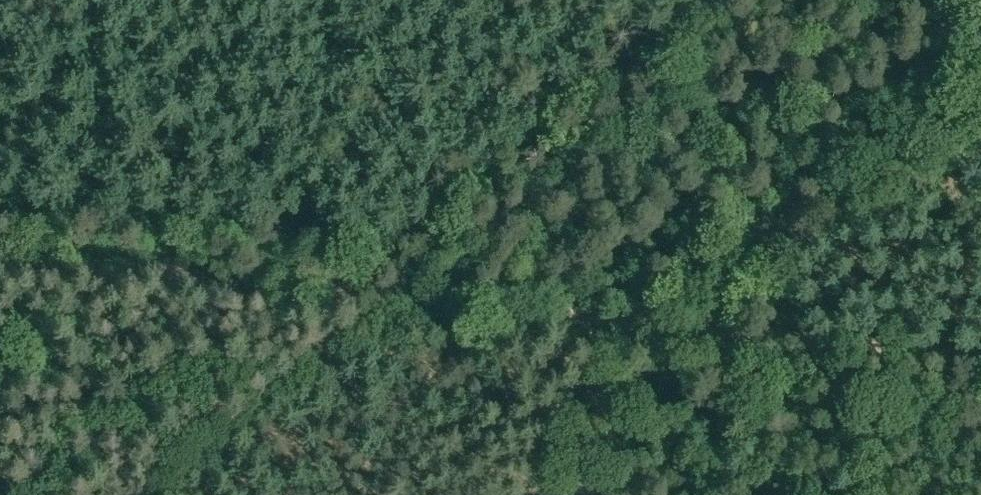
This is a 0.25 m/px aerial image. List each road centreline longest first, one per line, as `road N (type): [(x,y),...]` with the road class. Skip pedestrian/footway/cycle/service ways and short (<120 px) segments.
road 1 (track): [(0,258),(980,368)]
road 2 (track): [(957,0),(978,92),(661,343),(621,383),(567,494)]
road 3 (track): [(368,213),(324,222),(296,253),(280,290)]

